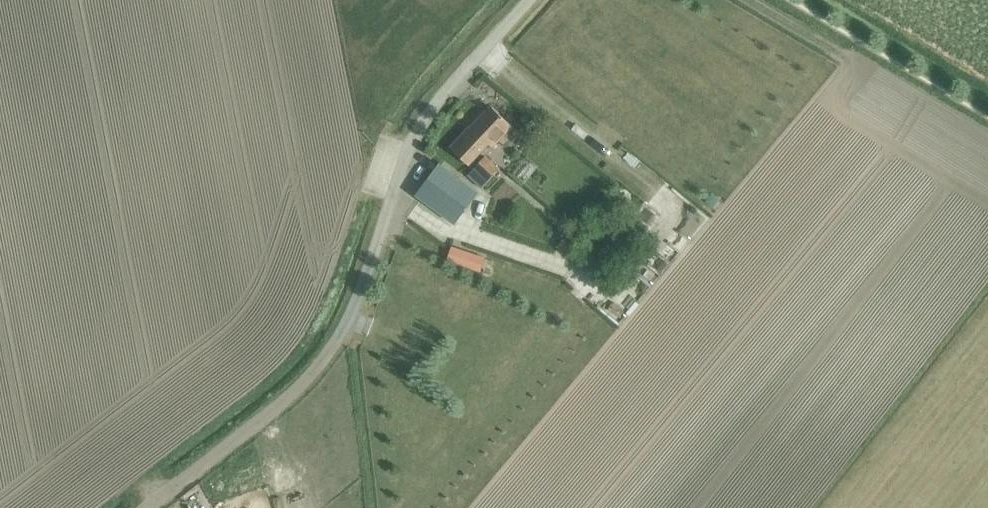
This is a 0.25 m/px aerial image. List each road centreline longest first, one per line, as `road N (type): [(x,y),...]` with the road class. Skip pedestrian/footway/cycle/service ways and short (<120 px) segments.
road 1 (unclassified): [(313,379),(356,308),(423,123),(528,0)]
road 2 (track): [(149,507),(313,379)]

